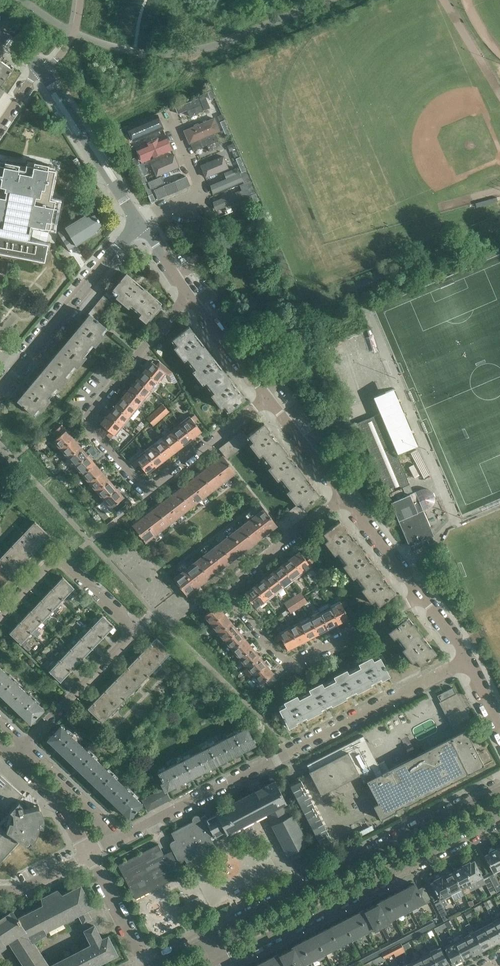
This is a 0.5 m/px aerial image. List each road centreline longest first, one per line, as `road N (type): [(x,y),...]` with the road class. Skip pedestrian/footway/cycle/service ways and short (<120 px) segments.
road 1 (residential): [(468,660),(112,842)]
road 2 (residential): [(188,295),(87,414),(88,425),(133,477),(155,483),(267,398)]
road 3 (residential): [(344,497),(232,584),(229,598),(287,661),(422,596)]
road 4 (residential): [(24,745),(130,630),(56,561),(0,614)]
road 5 (tertiary): [(499,788),(209,936)]
road 6 (tertiary): [(222,963),(499,818)]
road 7 (tertiary): [(140,220),(0,389)]
road 8 (tertiary): [(140,220),(40,66)]
road 9 (residential): [(171,122),(201,194),(140,220)]
road 10 (residential): [(112,842),(90,809),(24,745)]
road 11 (residential): [(267,398),(188,295)]
road 12 (residential): [(422,596),(344,497)]
road 13 (residential): [(344,497),(267,398)]
road 14 (residential): [(10,758),(72,818),(89,853)]
road 15 (residential): [(144,965),(89,853)]

